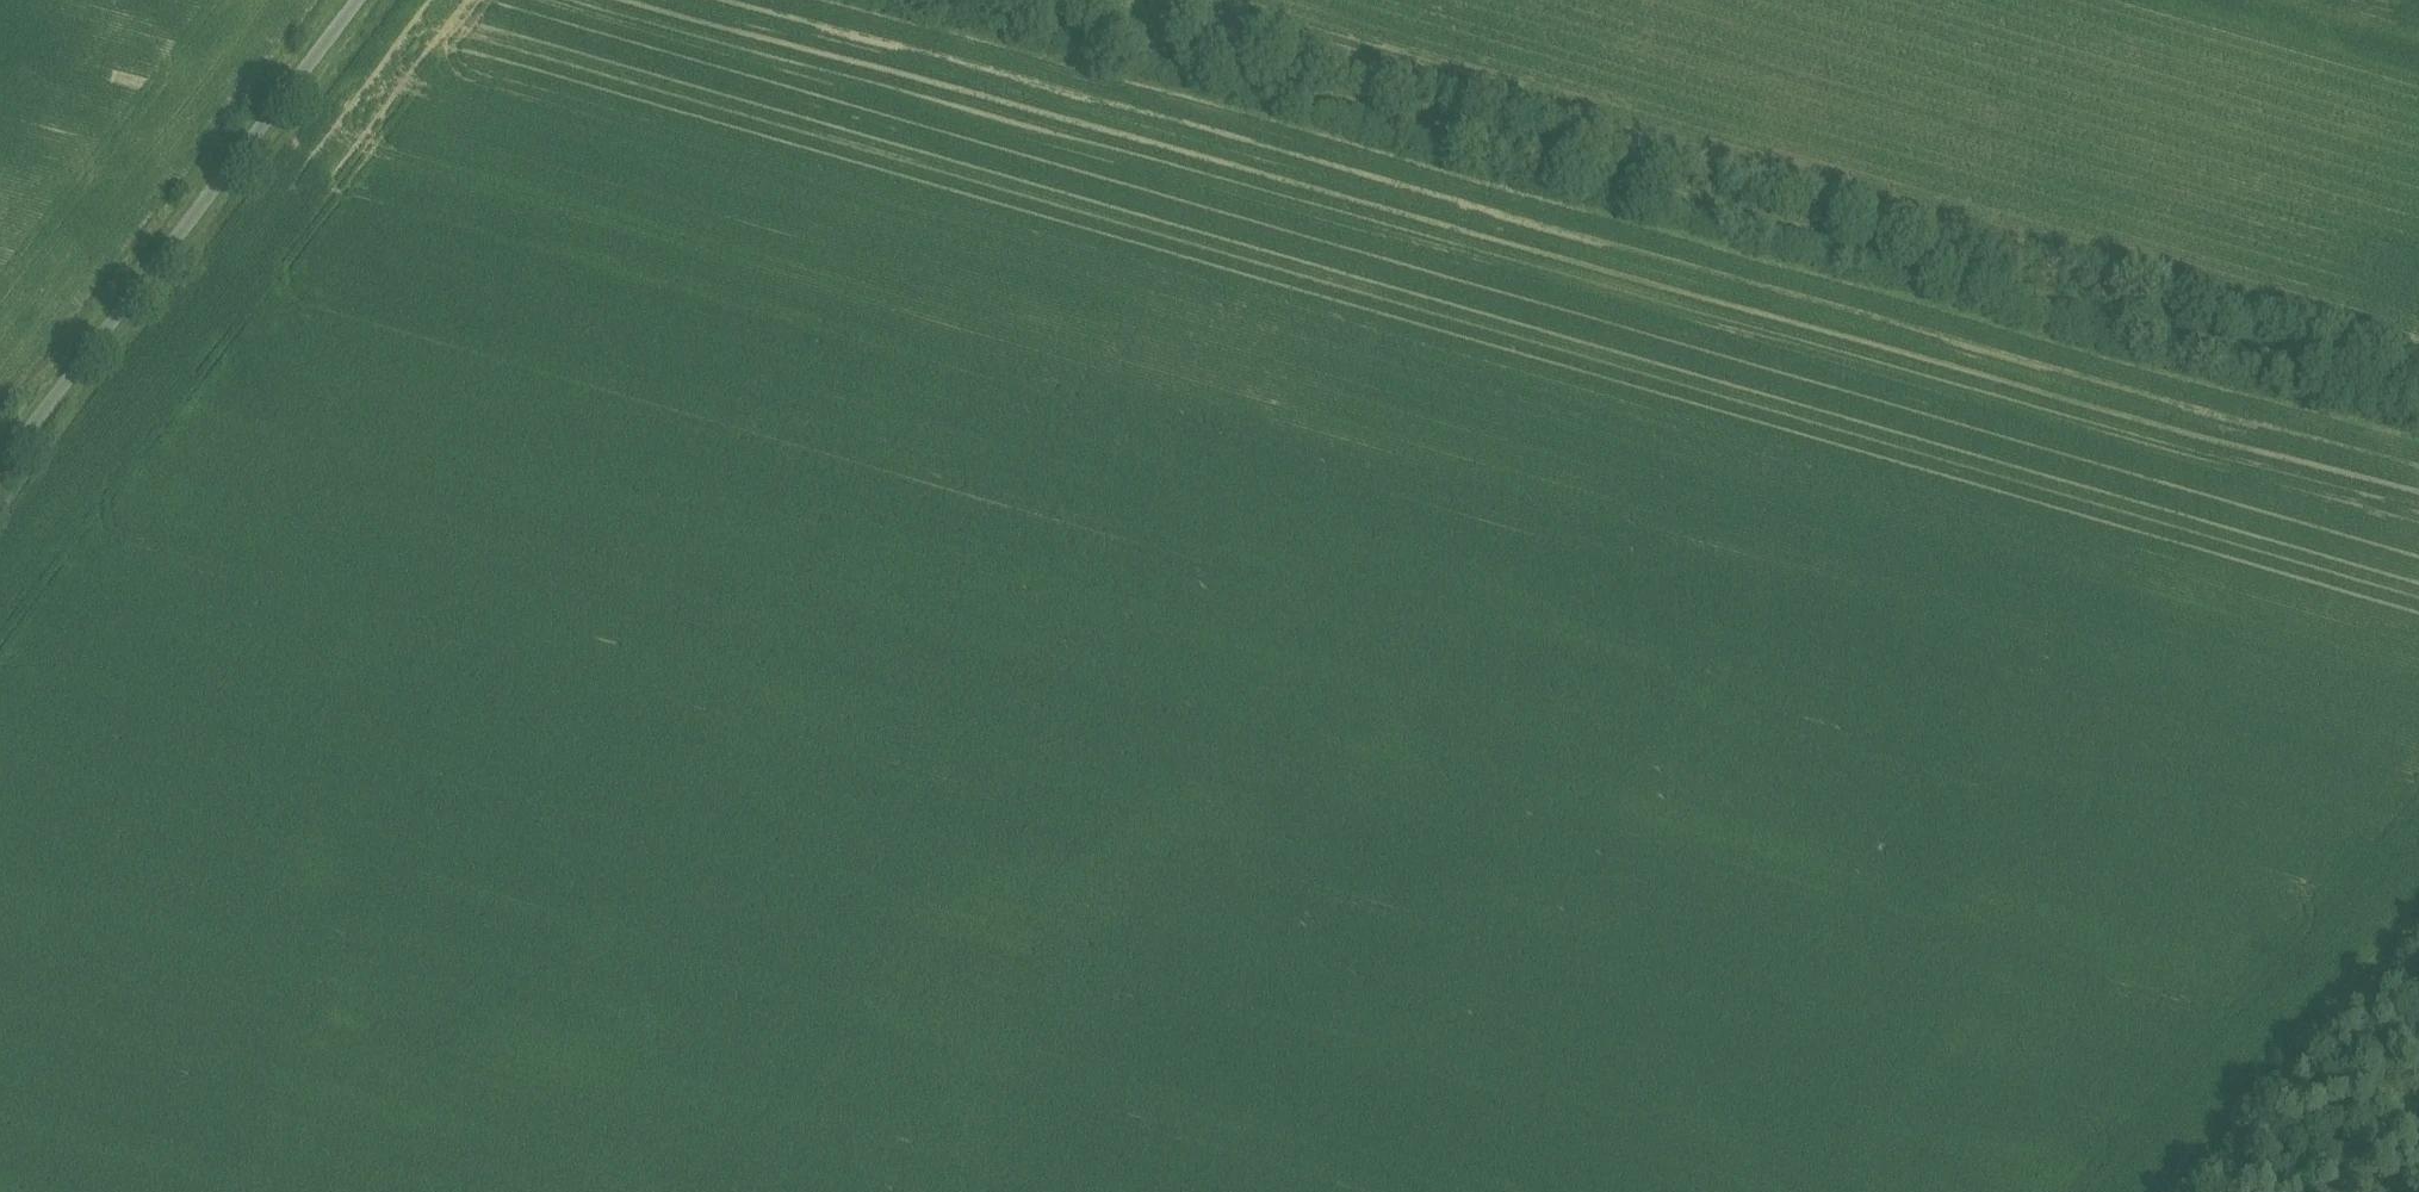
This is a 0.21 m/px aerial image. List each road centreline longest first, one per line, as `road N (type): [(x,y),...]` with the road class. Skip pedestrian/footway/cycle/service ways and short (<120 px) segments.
road 1 (track): [(968,0),(2418,376)]
road 2 (unclassified): [(358,0),(0,470)]

